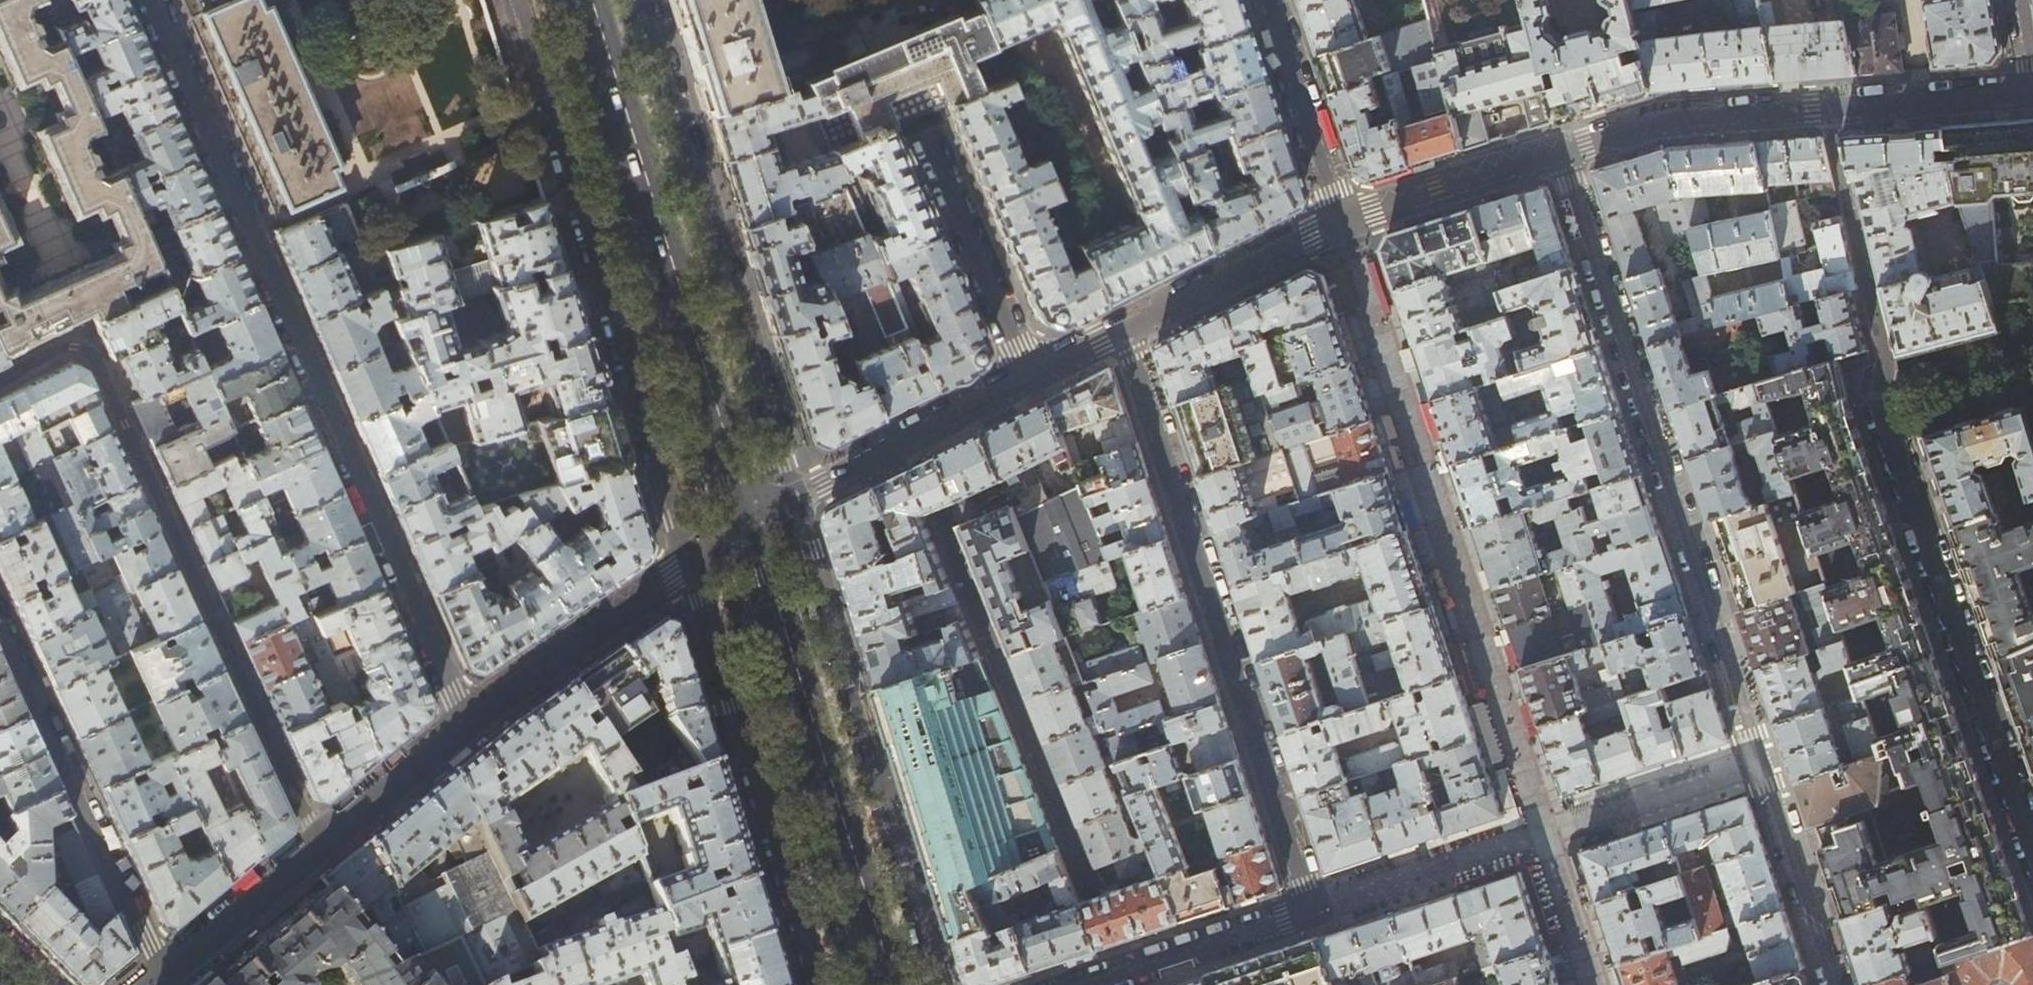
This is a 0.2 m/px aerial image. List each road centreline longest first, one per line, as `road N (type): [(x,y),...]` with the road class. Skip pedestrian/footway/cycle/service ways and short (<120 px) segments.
road 1 (residential): [(1089,984),(1313,910),(1127,326)]
road 2 (residential): [(149,0),(466,723)]
road 3 (residential): [(1562,153),(1760,761)]
road 4 (primary): [(737,530),(574,0)]
road 5 (residential): [(2032,91),(1663,121),(1562,153)]
road 6 (primary): [(878,984),(737,530)]
road 7 (residential): [(1878,413),(2032,854)]
road 8 (residential): [(466,723),(161,972)]
road 9 (residential): [(161,972),(0,627)]
road 10 (residential): [(737,530),(466,723)]
road 11 (residential): [(1028,374),(737,530)]
road 12 (unclassified): [(1028,374),(928,138)]
road 13 (residential): [(1342,220),(1127,326)]
road 14 (residential): [(1760,761),(1834,984)]
road 15 (residential): [(1268,0),(1342,220)]
road 16 (residential): [(1562,153),(1342,220)]
road 17 (residential): [(1635,803),(1760,761)]

